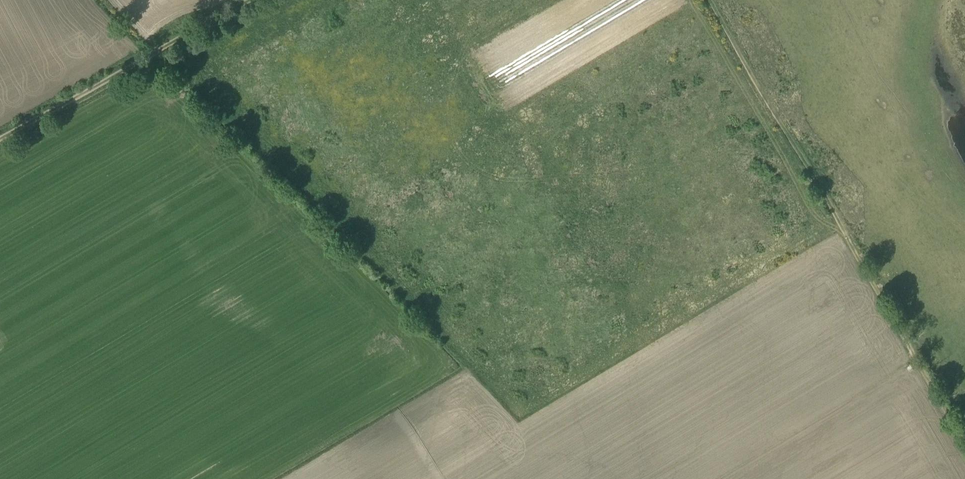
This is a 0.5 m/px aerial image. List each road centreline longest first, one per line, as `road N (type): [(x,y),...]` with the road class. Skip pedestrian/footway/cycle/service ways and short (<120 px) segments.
road 1 (track): [(964,443),(709,0)]
road 2 (track): [(243,0),(0,135)]

